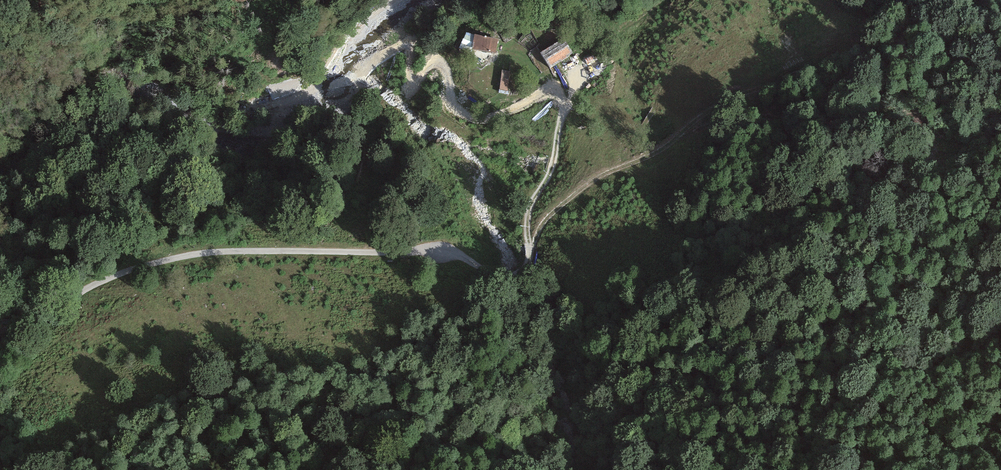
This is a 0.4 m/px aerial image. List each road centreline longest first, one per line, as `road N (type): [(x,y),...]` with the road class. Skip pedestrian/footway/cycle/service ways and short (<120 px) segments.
road 1 (track): [(528,245),(597,180),(669,145),(733,95),(917,34),(1000,42)]
road 2 (unclassified): [(0,332),(44,320),(85,287),(167,260),(241,251),(442,253)]
road 3 (track): [(570,103),(553,91),(485,120),(469,116),(449,92),(444,61),(412,80),(409,48),(291,99)]
road 4 (track): [(528,245),(528,212),(551,172),(579,57)]

